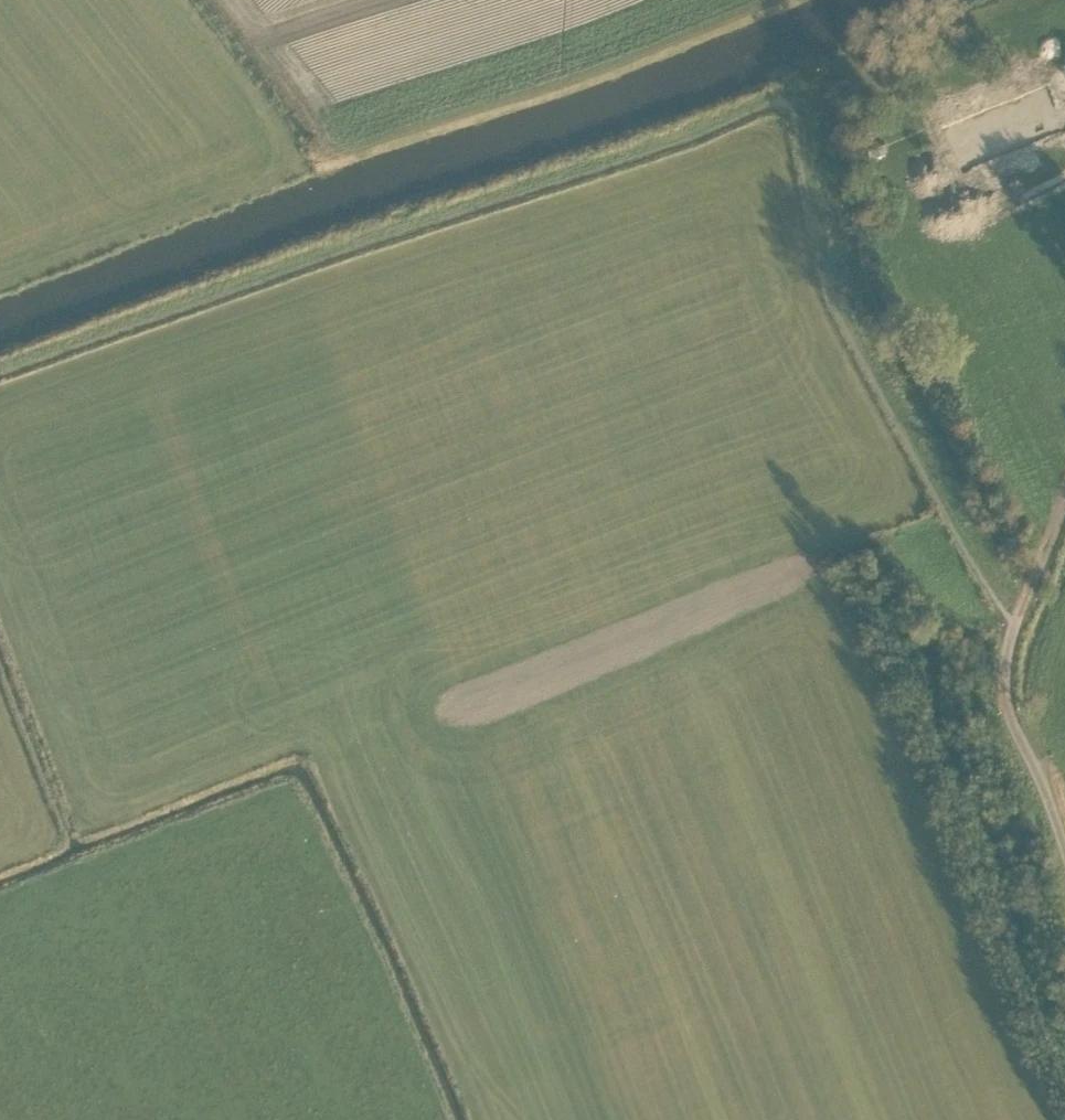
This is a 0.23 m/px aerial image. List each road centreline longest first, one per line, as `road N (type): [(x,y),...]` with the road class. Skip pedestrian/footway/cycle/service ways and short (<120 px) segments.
road 1 (unclassified): [(1064,856),(1004,703),(1012,637)]

